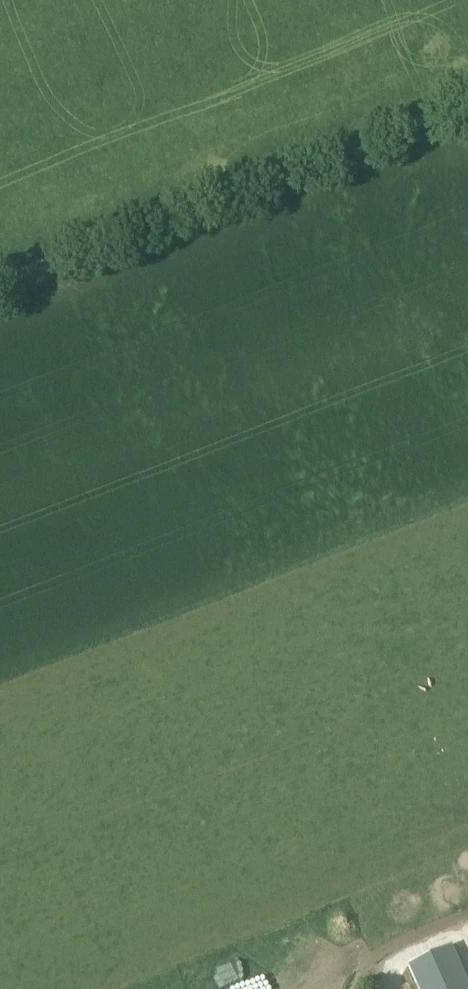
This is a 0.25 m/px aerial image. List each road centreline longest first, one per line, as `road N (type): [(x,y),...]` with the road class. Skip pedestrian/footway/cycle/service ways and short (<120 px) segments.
road 1 (track): [(467,106),(0,290)]

